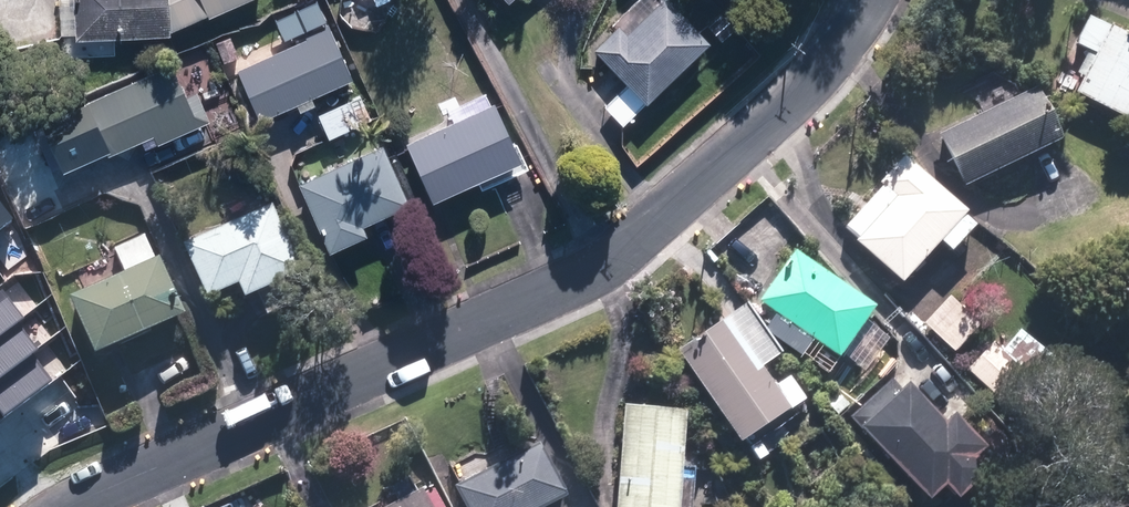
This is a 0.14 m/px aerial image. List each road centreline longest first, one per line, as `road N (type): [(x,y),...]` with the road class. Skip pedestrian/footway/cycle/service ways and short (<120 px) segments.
road 1 (residential): [(90,506),(127,483),(582,274),(635,238),(800,83),(858,29),(872,0)]

